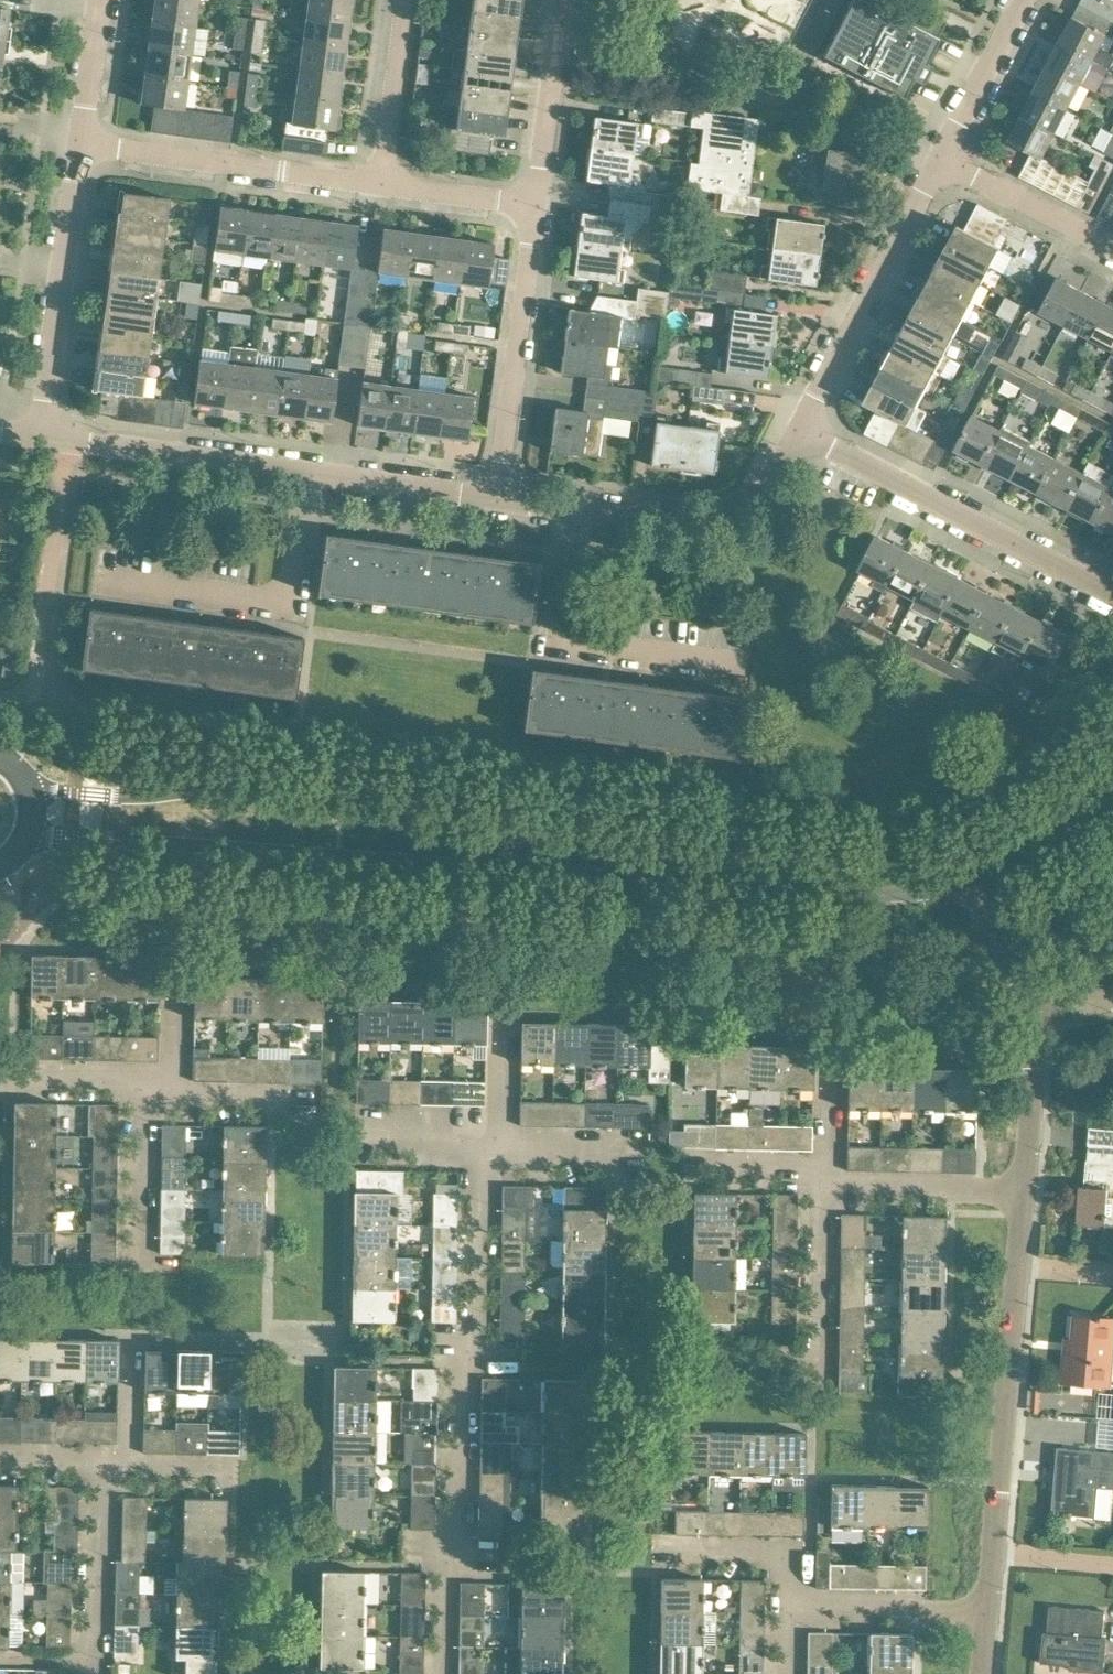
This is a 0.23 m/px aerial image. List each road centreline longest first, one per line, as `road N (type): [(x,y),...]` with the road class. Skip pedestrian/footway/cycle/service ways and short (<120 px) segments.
road 1 (tertiary): [(27,834),(548,878),(862,893),(977,882)]
road 2 (tertiary): [(965,849),(888,859),(719,852),(216,788),(133,797),(28,790)]
road 3 (residential): [(440,1673),(443,1570),(456,1533),(460,1362),(477,1345),(480,1123)]
road 4 (residential): [(655,1551),(792,1554),(791,1611),(986,1612)]
road 5 (residential): [(1112,594),(797,433)]
road 6 (residential): [(1020,1188),(824,1184),(824,1168),(688,1165)]
road 7 (residential): [(746,674),(552,648),(571,508)]
road 8 (residential): [(331,1098),(171,1095),(143,1081),(0,1080)]
road 9 (residential): [(104,580),(297,607),(315,473)]
road 10 (residential): [(939,160),(797,433)]
road 11 (residential): [(381,183),(81,143)]
road 12 (residential): [(39,438),(81,143)]
road 13 (residential): [(497,497),(535,205)]
road 14 (residential): [(991,1551),(1014,1266)]
road 15 (residential): [(315,473),(39,438)]
road 16 (residential): [(797,433),(760,504),(734,520),(704,525),(571,508)]
road 17 (residential): [(535,205),(562,0)]
road 18 (residential): [(939,160),(1112,249)]
road 19 (residential): [(381,183),(406,0)]
road 20 (residential): [(497,497),(315,473)]
road 21 (residential): [(1022,0),(939,160)]
road 22 (tertiary): [(1112,757),(1059,803),(965,849)]
road 23 (residential): [(480,1123),(499,1140),(643,1143)]
road 24 (residential): [(1030,1040),(977,882)]
road 25 (tertiary): [(977,882),(1066,840),(1112,800)]
road 26 (residential): [(535,205),(381,183)]
road 27 (residential): [(1020,1188),(1030,1040)]
road 28 (residential): [(81,143),(100,0)]
road 29 (residential): [(480,1123),(352,1121)]
road 30 (residential): [(991,1551),(1112,1562)]

